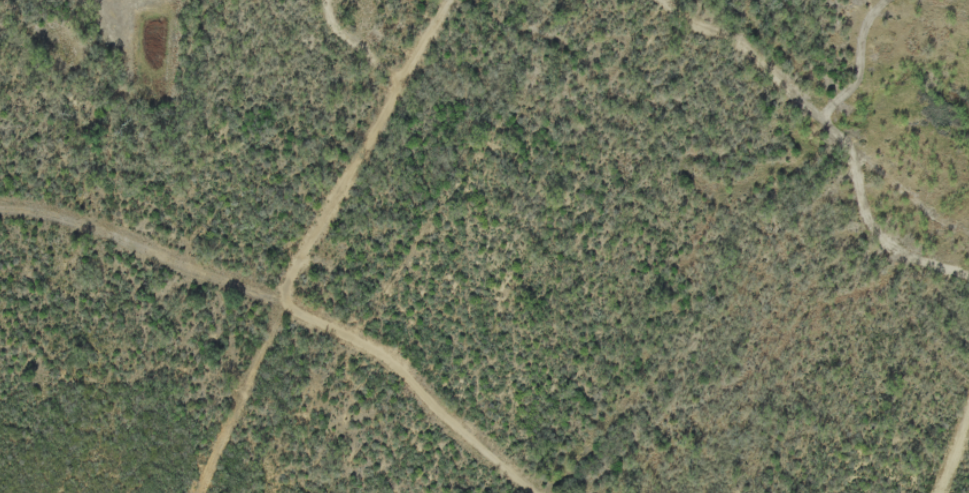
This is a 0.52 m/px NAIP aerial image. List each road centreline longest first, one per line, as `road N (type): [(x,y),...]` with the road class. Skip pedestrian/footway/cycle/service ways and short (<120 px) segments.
road 1 (residential): [(229,492),(389,131),(462,0)]

